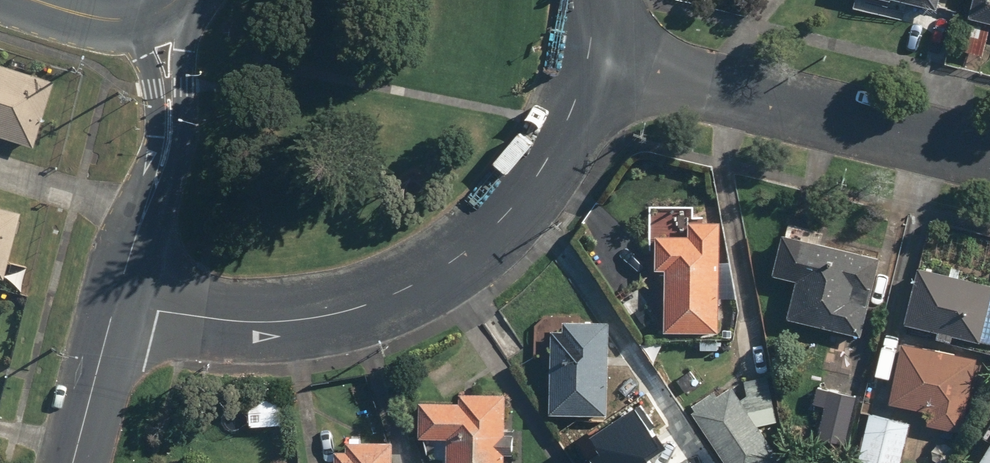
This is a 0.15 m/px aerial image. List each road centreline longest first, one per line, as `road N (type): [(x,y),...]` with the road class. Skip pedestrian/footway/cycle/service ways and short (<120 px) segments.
road 1 (residential): [(116,301),(231,321),(292,320),(347,310),(425,280),(484,237),(536,179),(565,128),(589,55)]
road 2 (residential): [(589,55),(989,154)]
road 3 (tertiary): [(175,5),(184,142),(168,191),(140,221)]
road 4 (tertiary): [(140,221),(159,89),(142,19)]
road 5 (tertiary): [(74,462),(116,301)]

